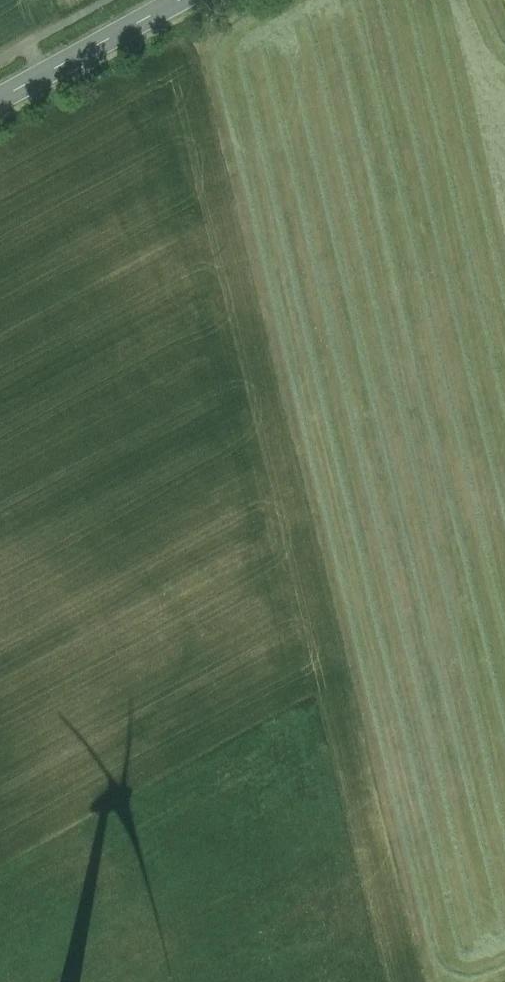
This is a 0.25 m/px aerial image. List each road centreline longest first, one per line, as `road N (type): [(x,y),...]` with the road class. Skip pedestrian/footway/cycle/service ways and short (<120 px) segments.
road 1 (tertiary): [(193,0),(0,104)]

